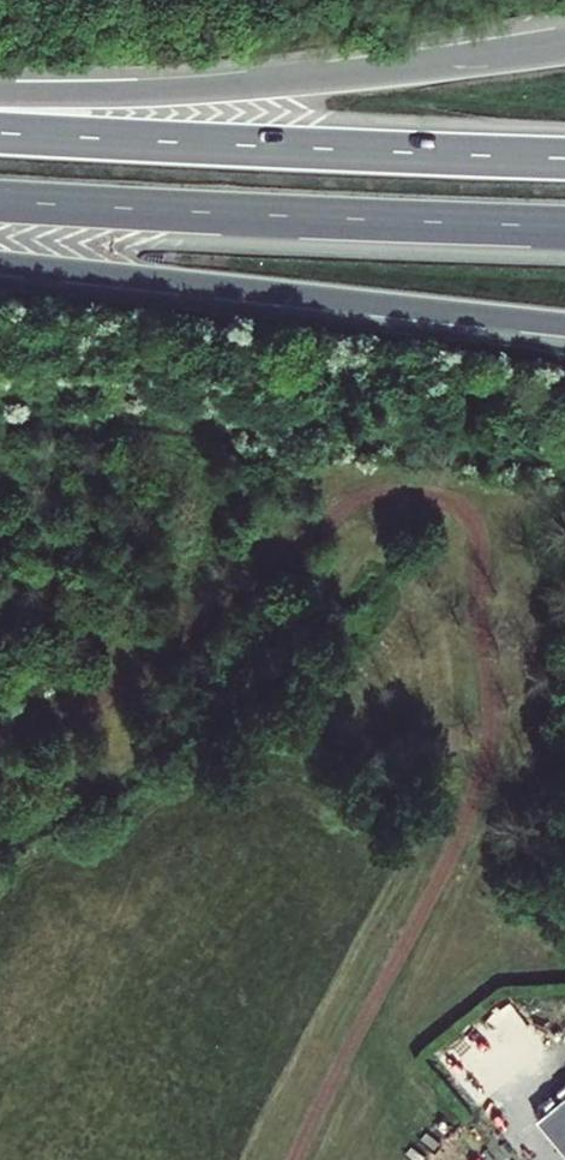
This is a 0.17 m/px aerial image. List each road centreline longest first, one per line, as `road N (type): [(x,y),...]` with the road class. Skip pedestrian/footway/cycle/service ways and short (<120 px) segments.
road 1 (track): [(0,751),(169,654),(383,495),(487,537),(500,732),(420,922),(300,1159)]
road 2 (motorway): [(564,40),(264,84),(0,94)]
road 3 (motorway): [(0,267),(564,325)]
road 4 (motorway): [(0,201),(564,227)]
road 5 (motorway): [(564,159),(0,133)]

